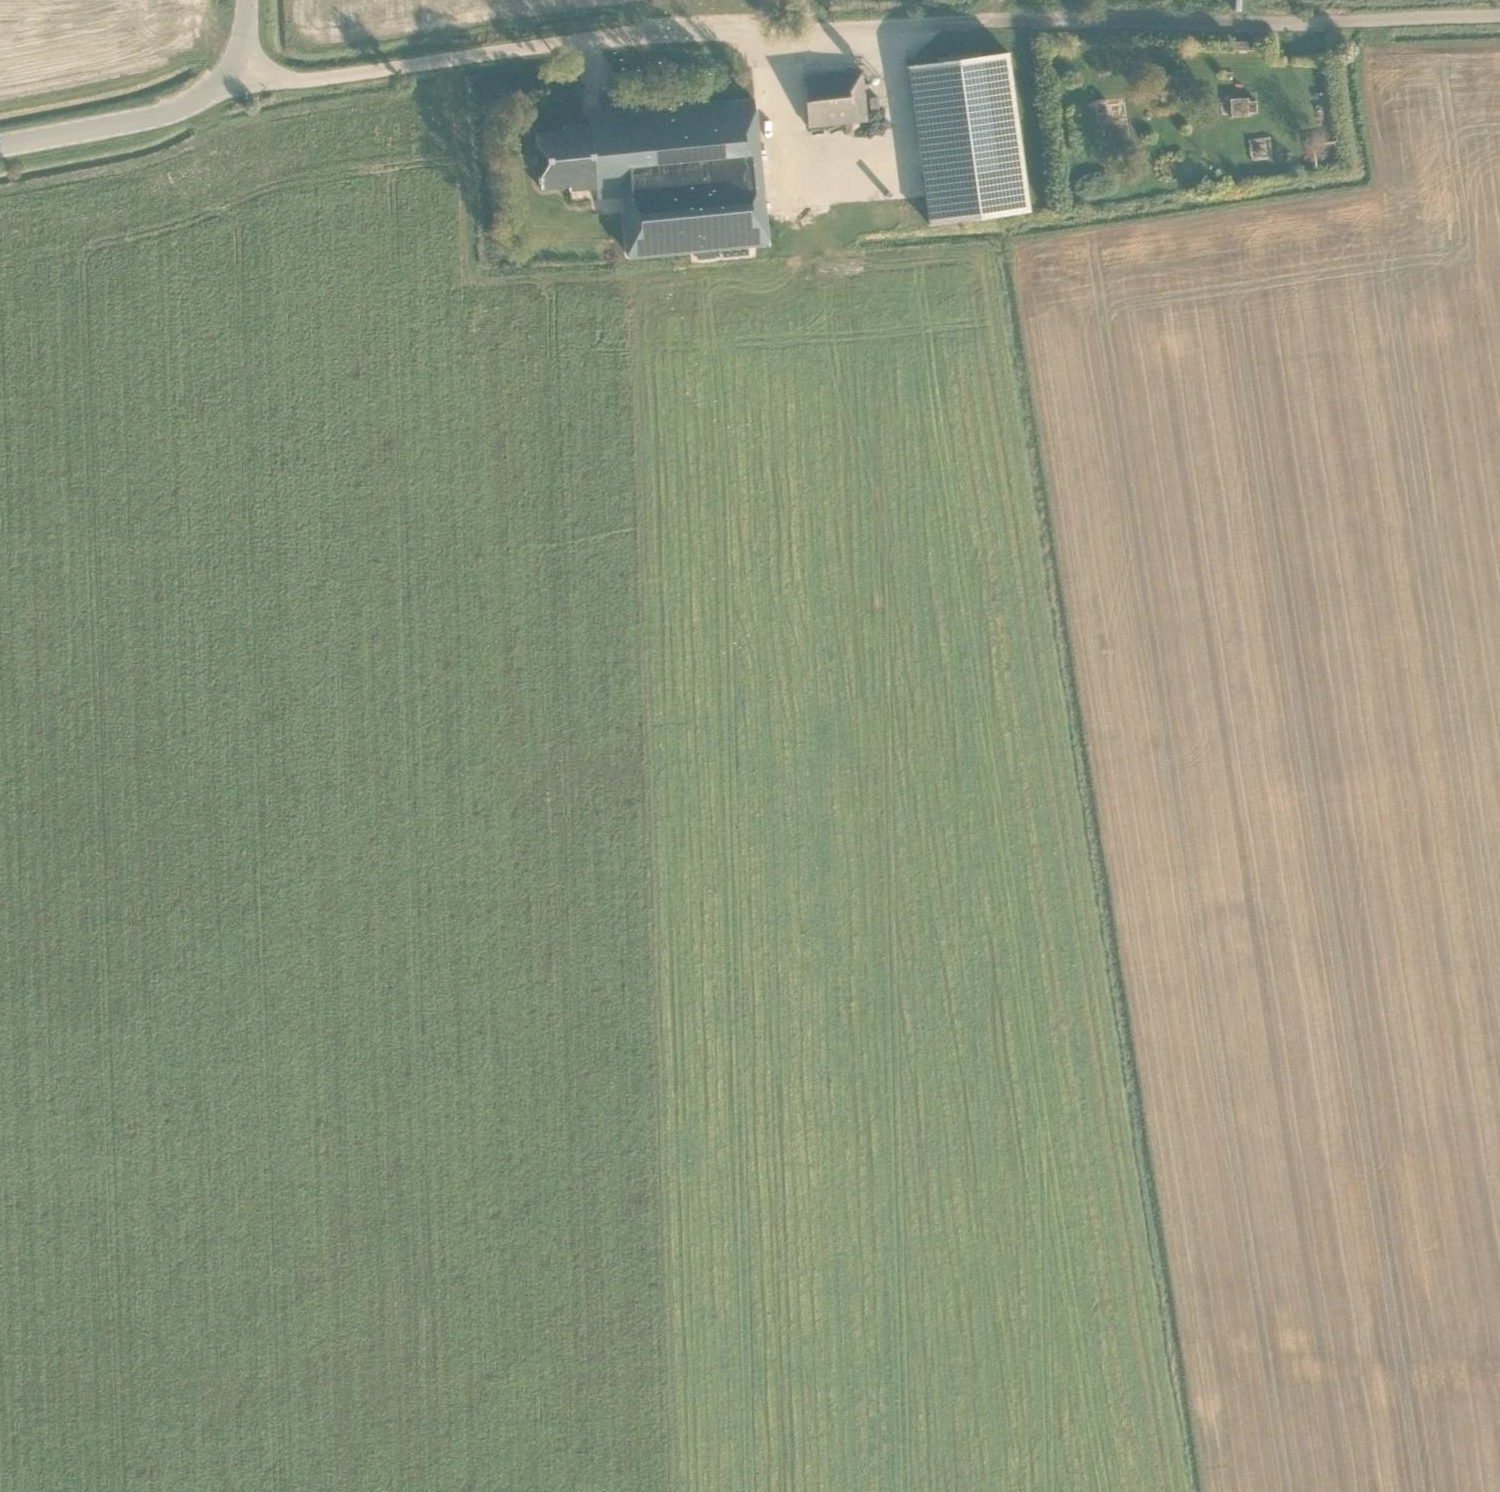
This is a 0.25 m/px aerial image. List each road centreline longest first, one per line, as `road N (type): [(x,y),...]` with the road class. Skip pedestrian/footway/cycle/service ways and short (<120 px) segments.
road 1 (unclassified): [(241,69),(336,75),(568,43),(1031,17),(1499,15)]
road 2 (tertiary): [(0,145),(185,106),(241,69)]

